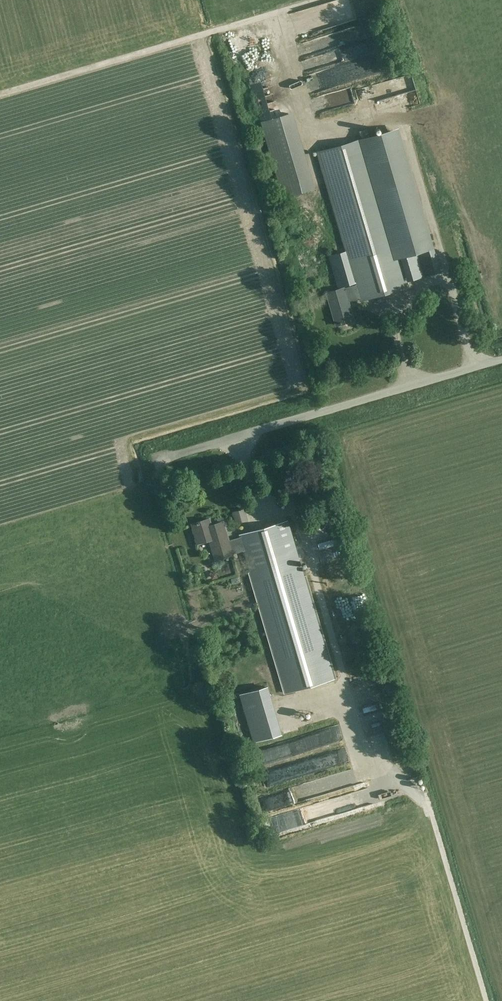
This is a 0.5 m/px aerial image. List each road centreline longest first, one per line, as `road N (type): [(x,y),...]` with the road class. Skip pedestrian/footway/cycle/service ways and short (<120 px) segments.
road 1 (unclassified): [(501,362),(157,461)]
road 2 (track): [(377,765),(427,798),(487,1000)]

